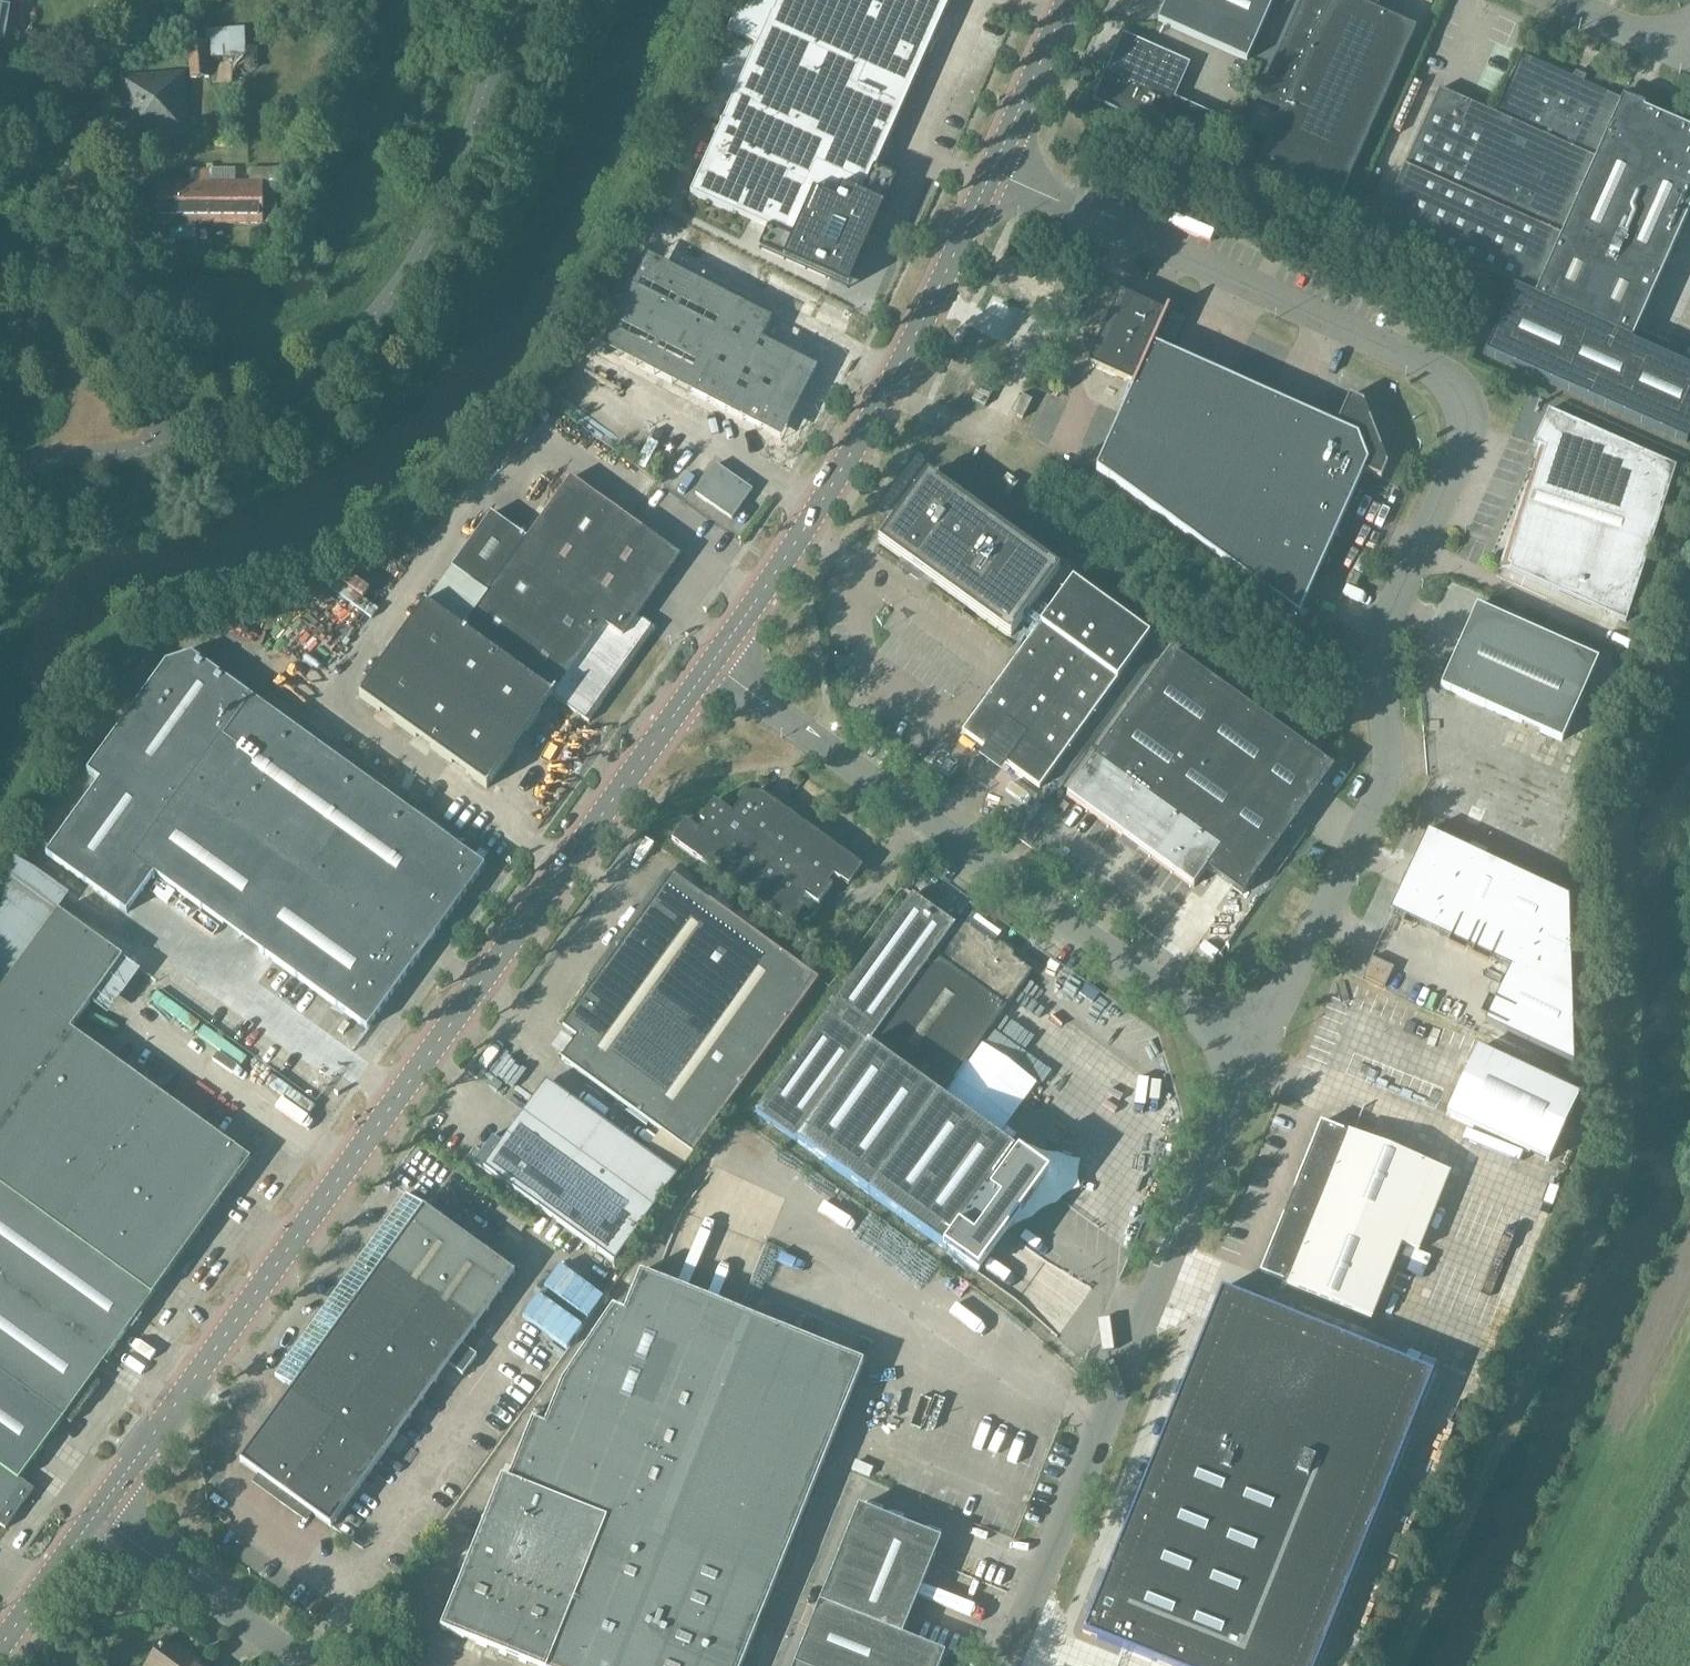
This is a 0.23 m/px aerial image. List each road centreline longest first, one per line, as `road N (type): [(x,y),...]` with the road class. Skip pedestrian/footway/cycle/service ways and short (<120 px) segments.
road 1 (unclassified): [(1253,1054),(1385,798),(1378,649),(1465,442),(1466,402),(1445,376),(993,171)]
road 2 (unclassified): [(96,1515),(712,664)]
road 3 (unclassified): [(1253,1054),(712,664)]
road 4 (unclassified): [(1003,1665),(1253,1054)]
road 5 (unclassified): [(712,664),(840,473),(993,171)]
road 6 (unclassified): [(305,1665),(96,1515)]
road 7 (unclassified): [(993,171),(1071,0)]
road 8 (unclassified): [(0,1647),(96,1515)]
road 9 (unclassified): [(1689,56),(1564,0)]

